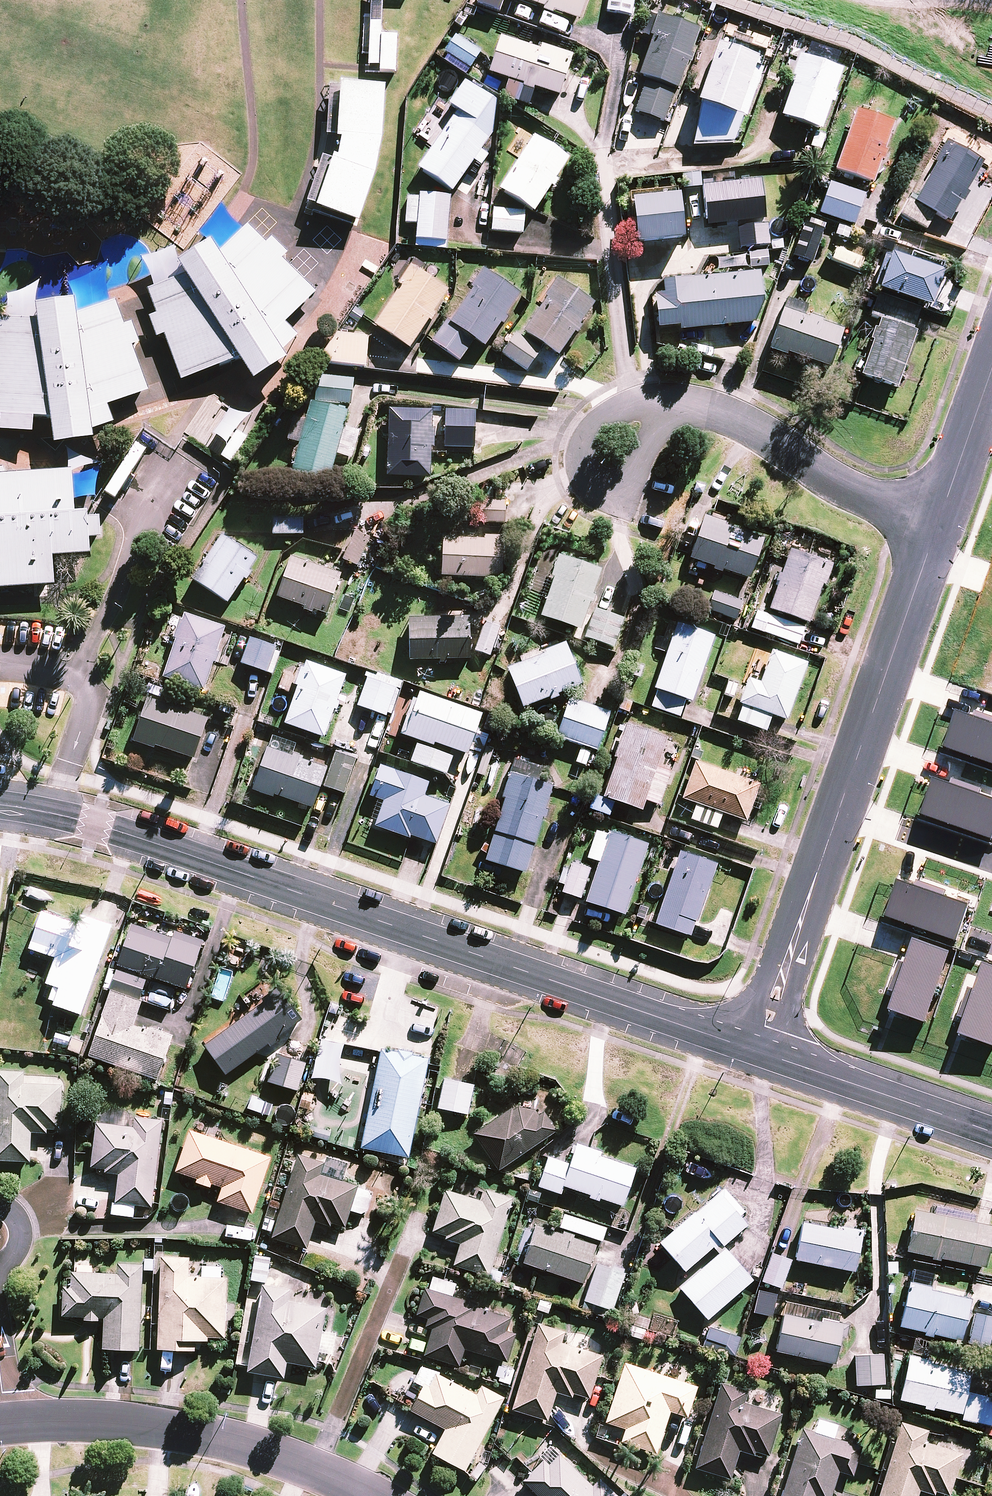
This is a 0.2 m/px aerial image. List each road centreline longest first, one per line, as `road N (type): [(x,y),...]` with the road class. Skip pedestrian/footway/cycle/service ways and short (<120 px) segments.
road 1 (tertiary): [(0,806),(94,824),(754,1051)]
road 2 (residential): [(5,1423),(83,1420),(242,1444),(364,1495)]
road 3 (residential): [(670,417),(711,412),(936,527)]
road 4 (residential): [(839,807),(927,556)]
road 5 (residential): [(754,1051),(839,807)]
road 6 (tertiary): [(754,1051),(991,1134)]
road 7 (residential): [(670,417),(620,489),(588,483),(575,451),(580,434),(607,414),(650,411)]
road 8 (residential): [(936,527),(991,368)]
road 9 (residential): [(991,858),(839,807)]

